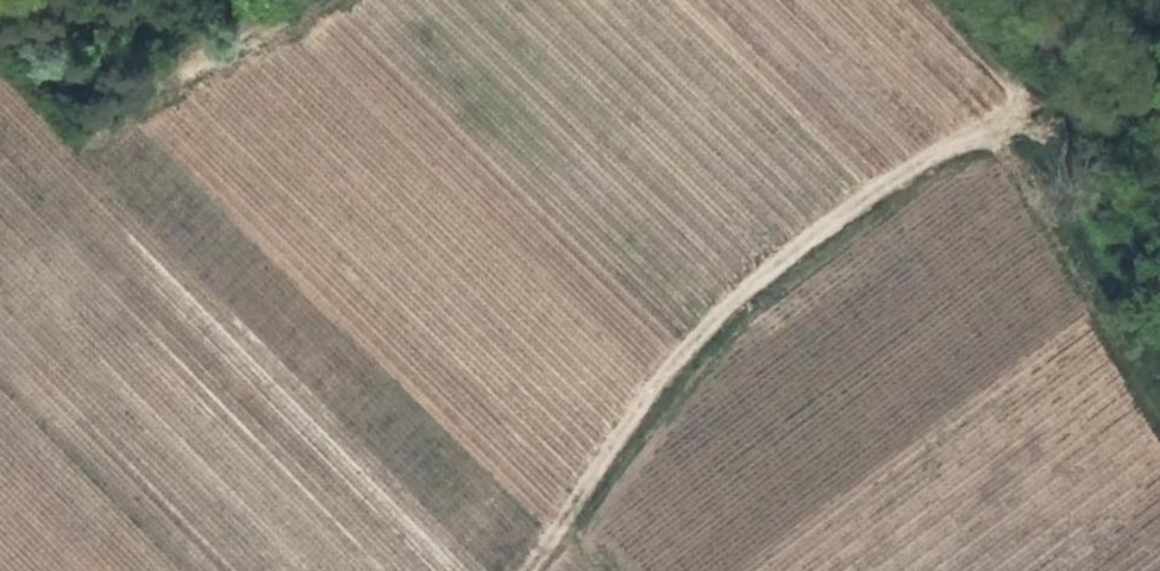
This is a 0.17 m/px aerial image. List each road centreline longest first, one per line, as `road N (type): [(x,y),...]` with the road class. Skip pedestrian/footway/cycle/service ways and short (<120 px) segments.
road 1 (track): [(1159,1),(1078,78),(876,192),(743,290),(689,343),(528,570)]
road 2 (track): [(1159,414),(993,126)]
road 3 (track): [(1033,106),(952,0)]

